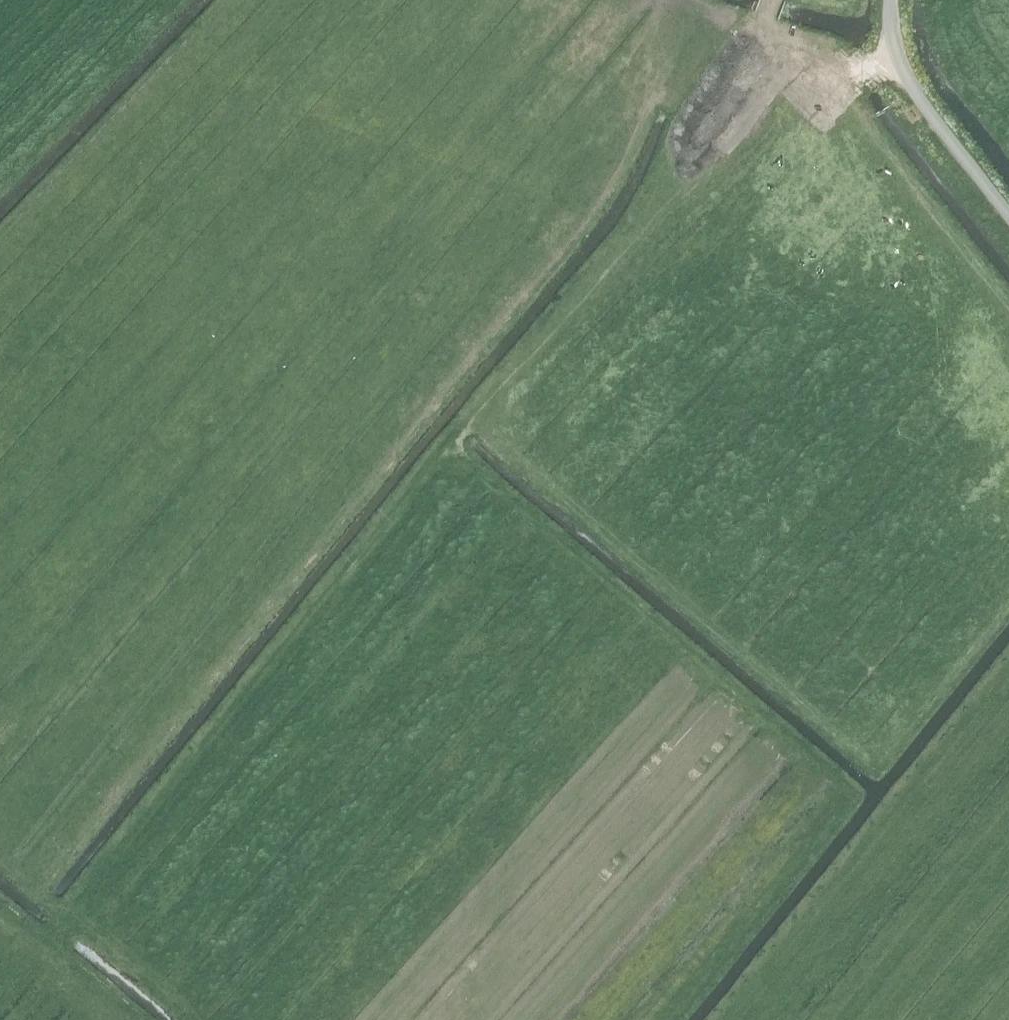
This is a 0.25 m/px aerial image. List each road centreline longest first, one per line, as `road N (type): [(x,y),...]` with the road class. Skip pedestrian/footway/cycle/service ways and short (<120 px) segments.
road 1 (unclassified): [(1008,221),(895,69),(888,0)]

